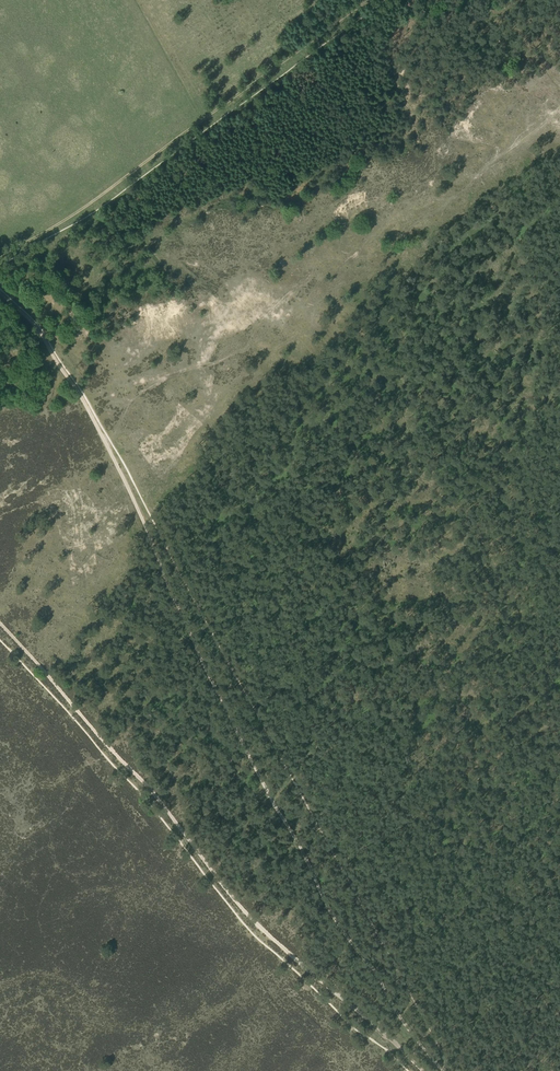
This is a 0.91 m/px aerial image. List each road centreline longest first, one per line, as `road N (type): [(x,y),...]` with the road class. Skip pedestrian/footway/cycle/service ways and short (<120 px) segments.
road 1 (track): [(0,293),(70,380),(126,483),(322,898),(441,1070)]
road 2 (track): [(0,621),(155,794),(253,922),(424,1070)]
road 3 (track): [(0,256),(78,210),(368,0)]

